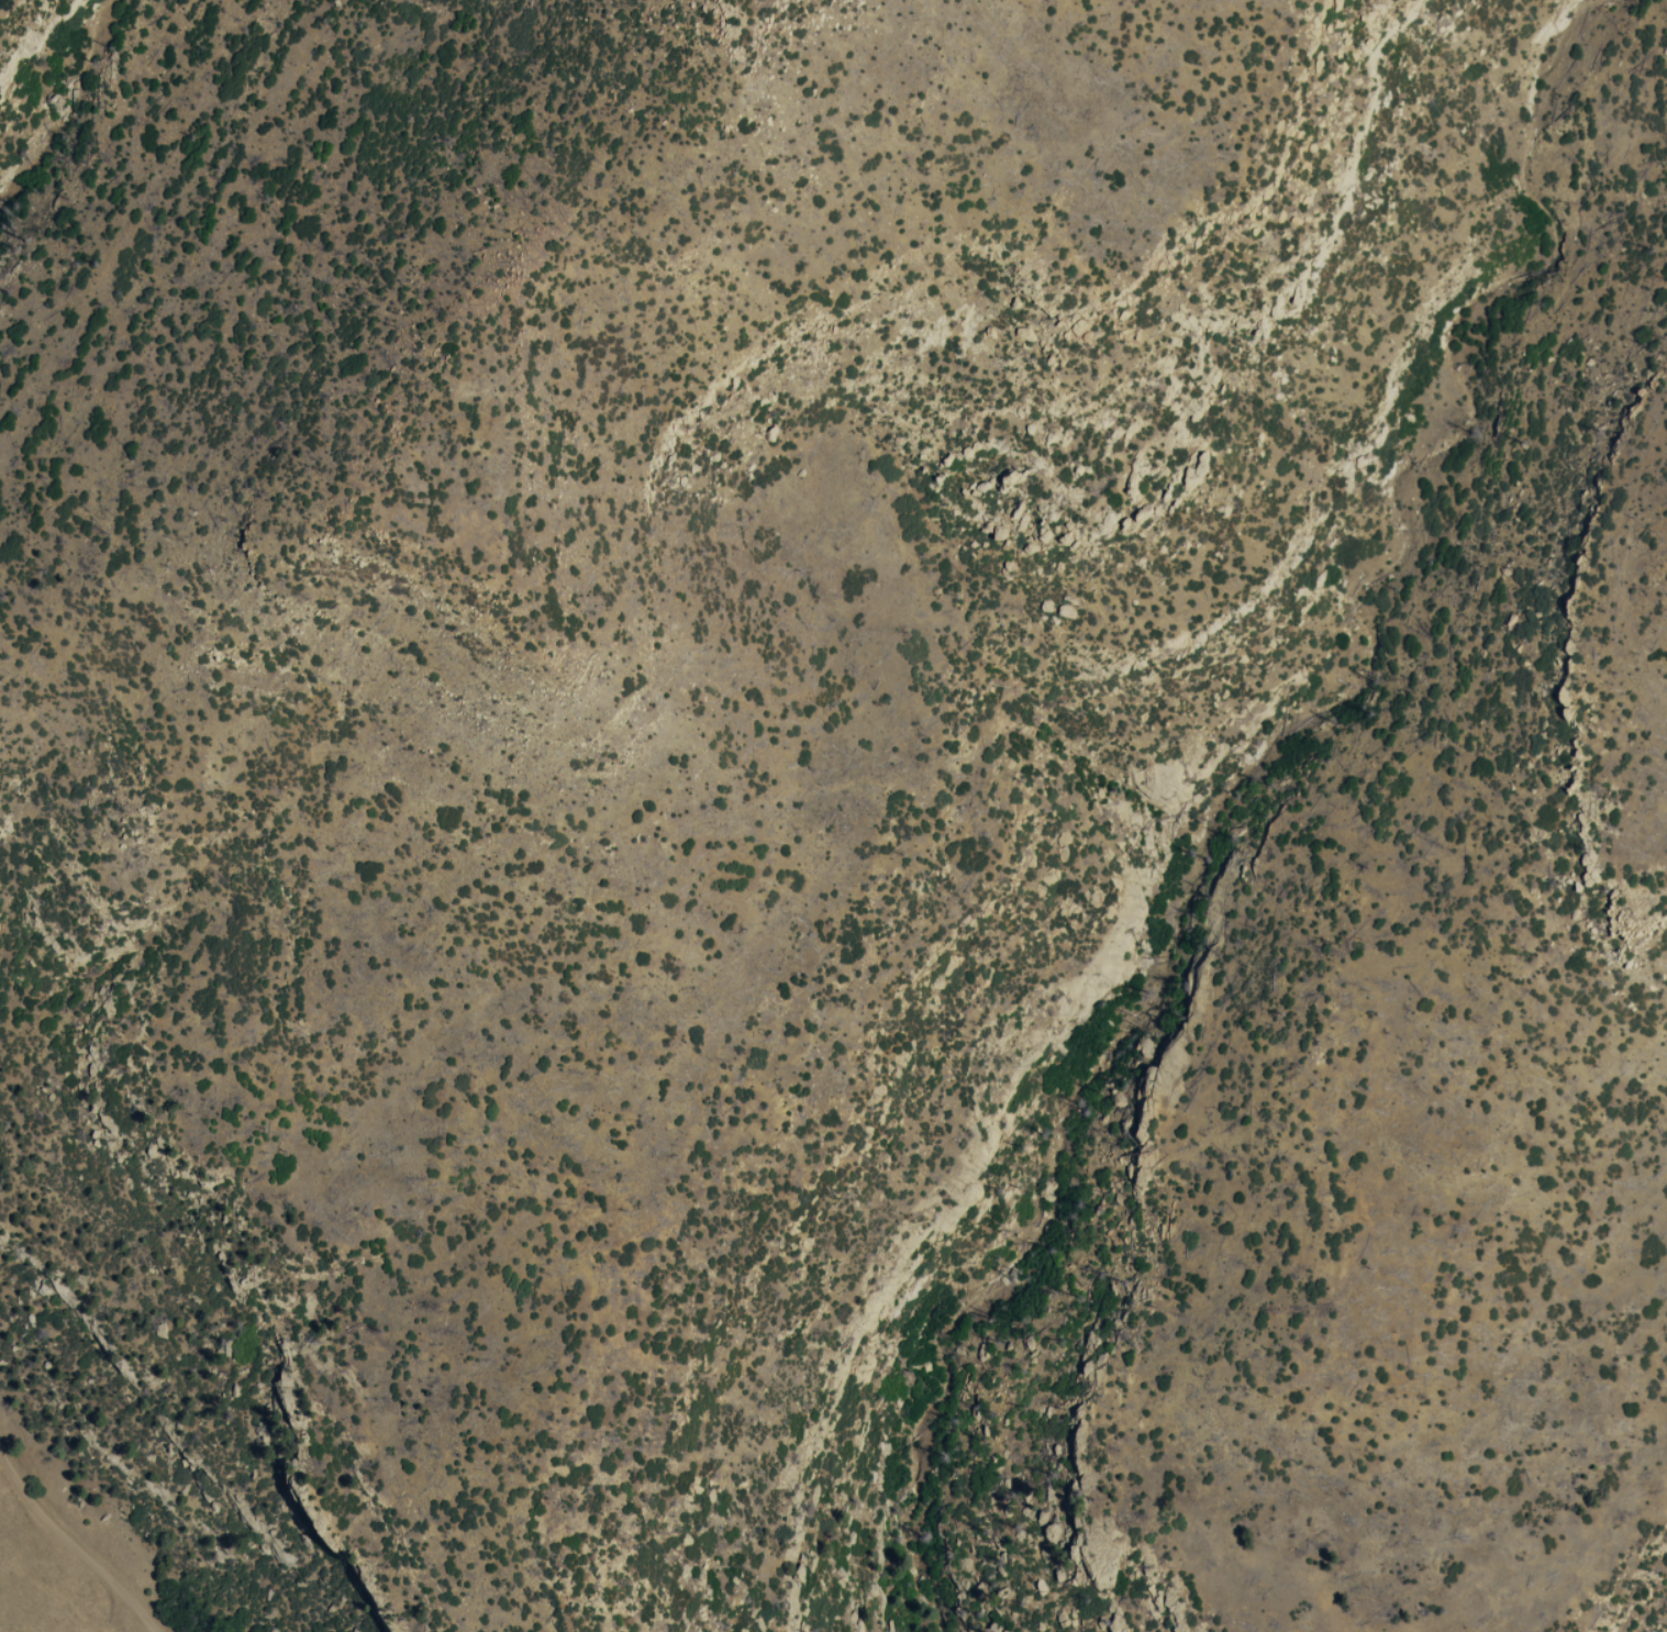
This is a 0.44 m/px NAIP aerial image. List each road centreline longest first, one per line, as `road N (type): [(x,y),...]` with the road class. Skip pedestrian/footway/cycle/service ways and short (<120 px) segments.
road 1 (track): [(149,1631),(0,1458)]

